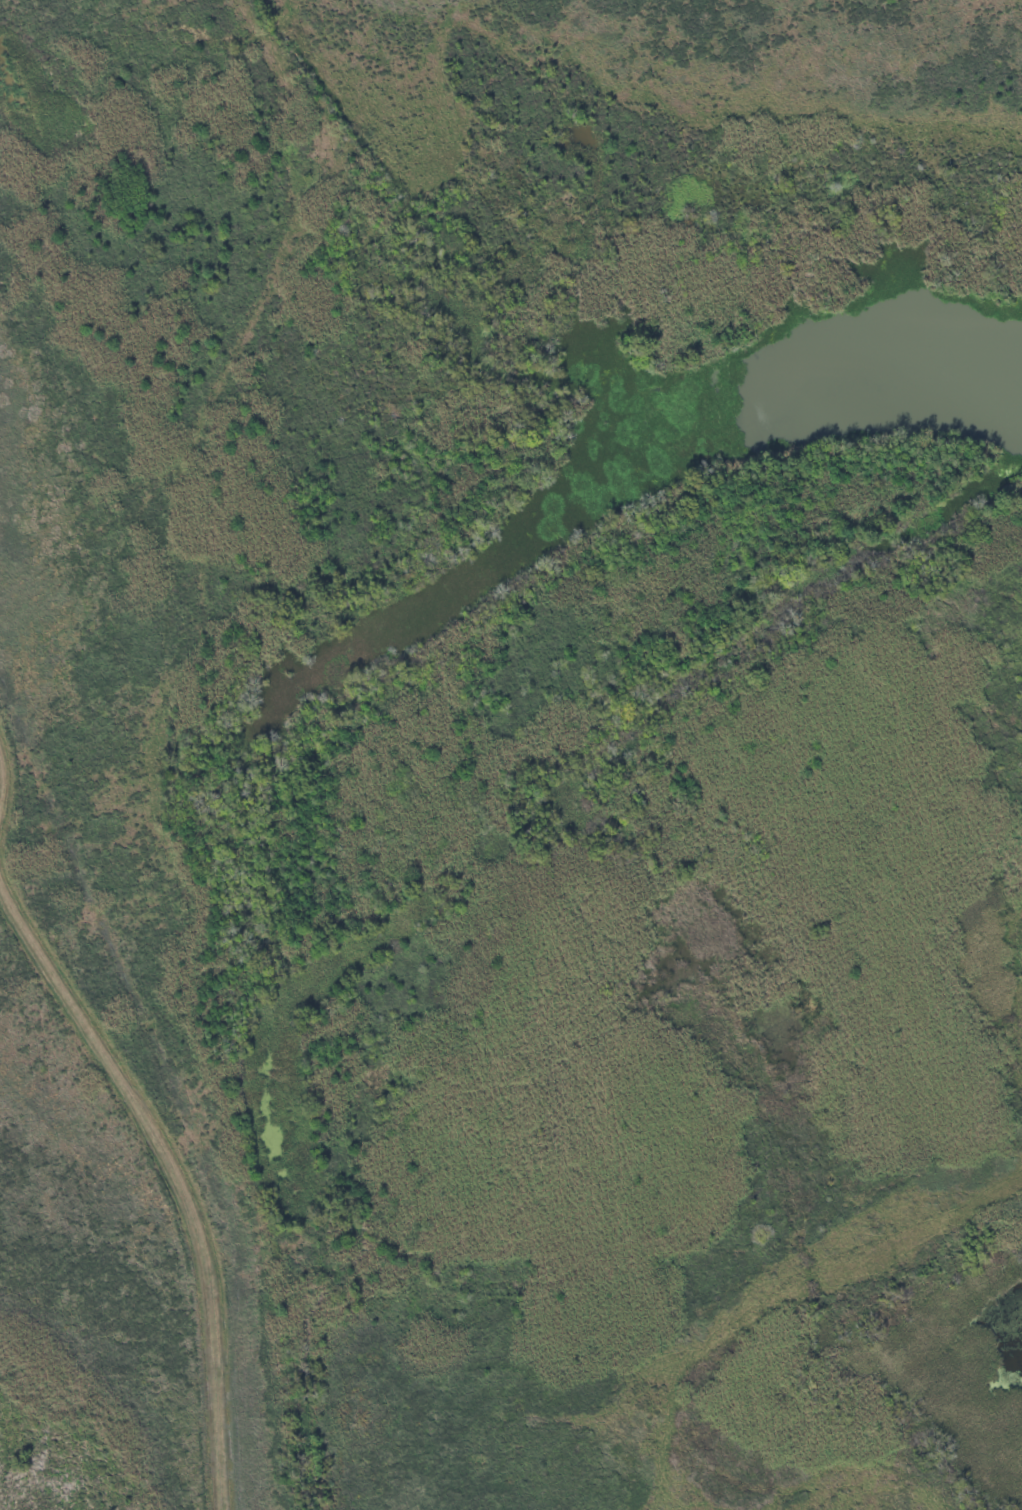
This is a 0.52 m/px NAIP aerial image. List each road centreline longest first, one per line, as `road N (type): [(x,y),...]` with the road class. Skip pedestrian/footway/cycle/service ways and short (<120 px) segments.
road 1 (track): [(198,1167),(68,909),(0,609)]

